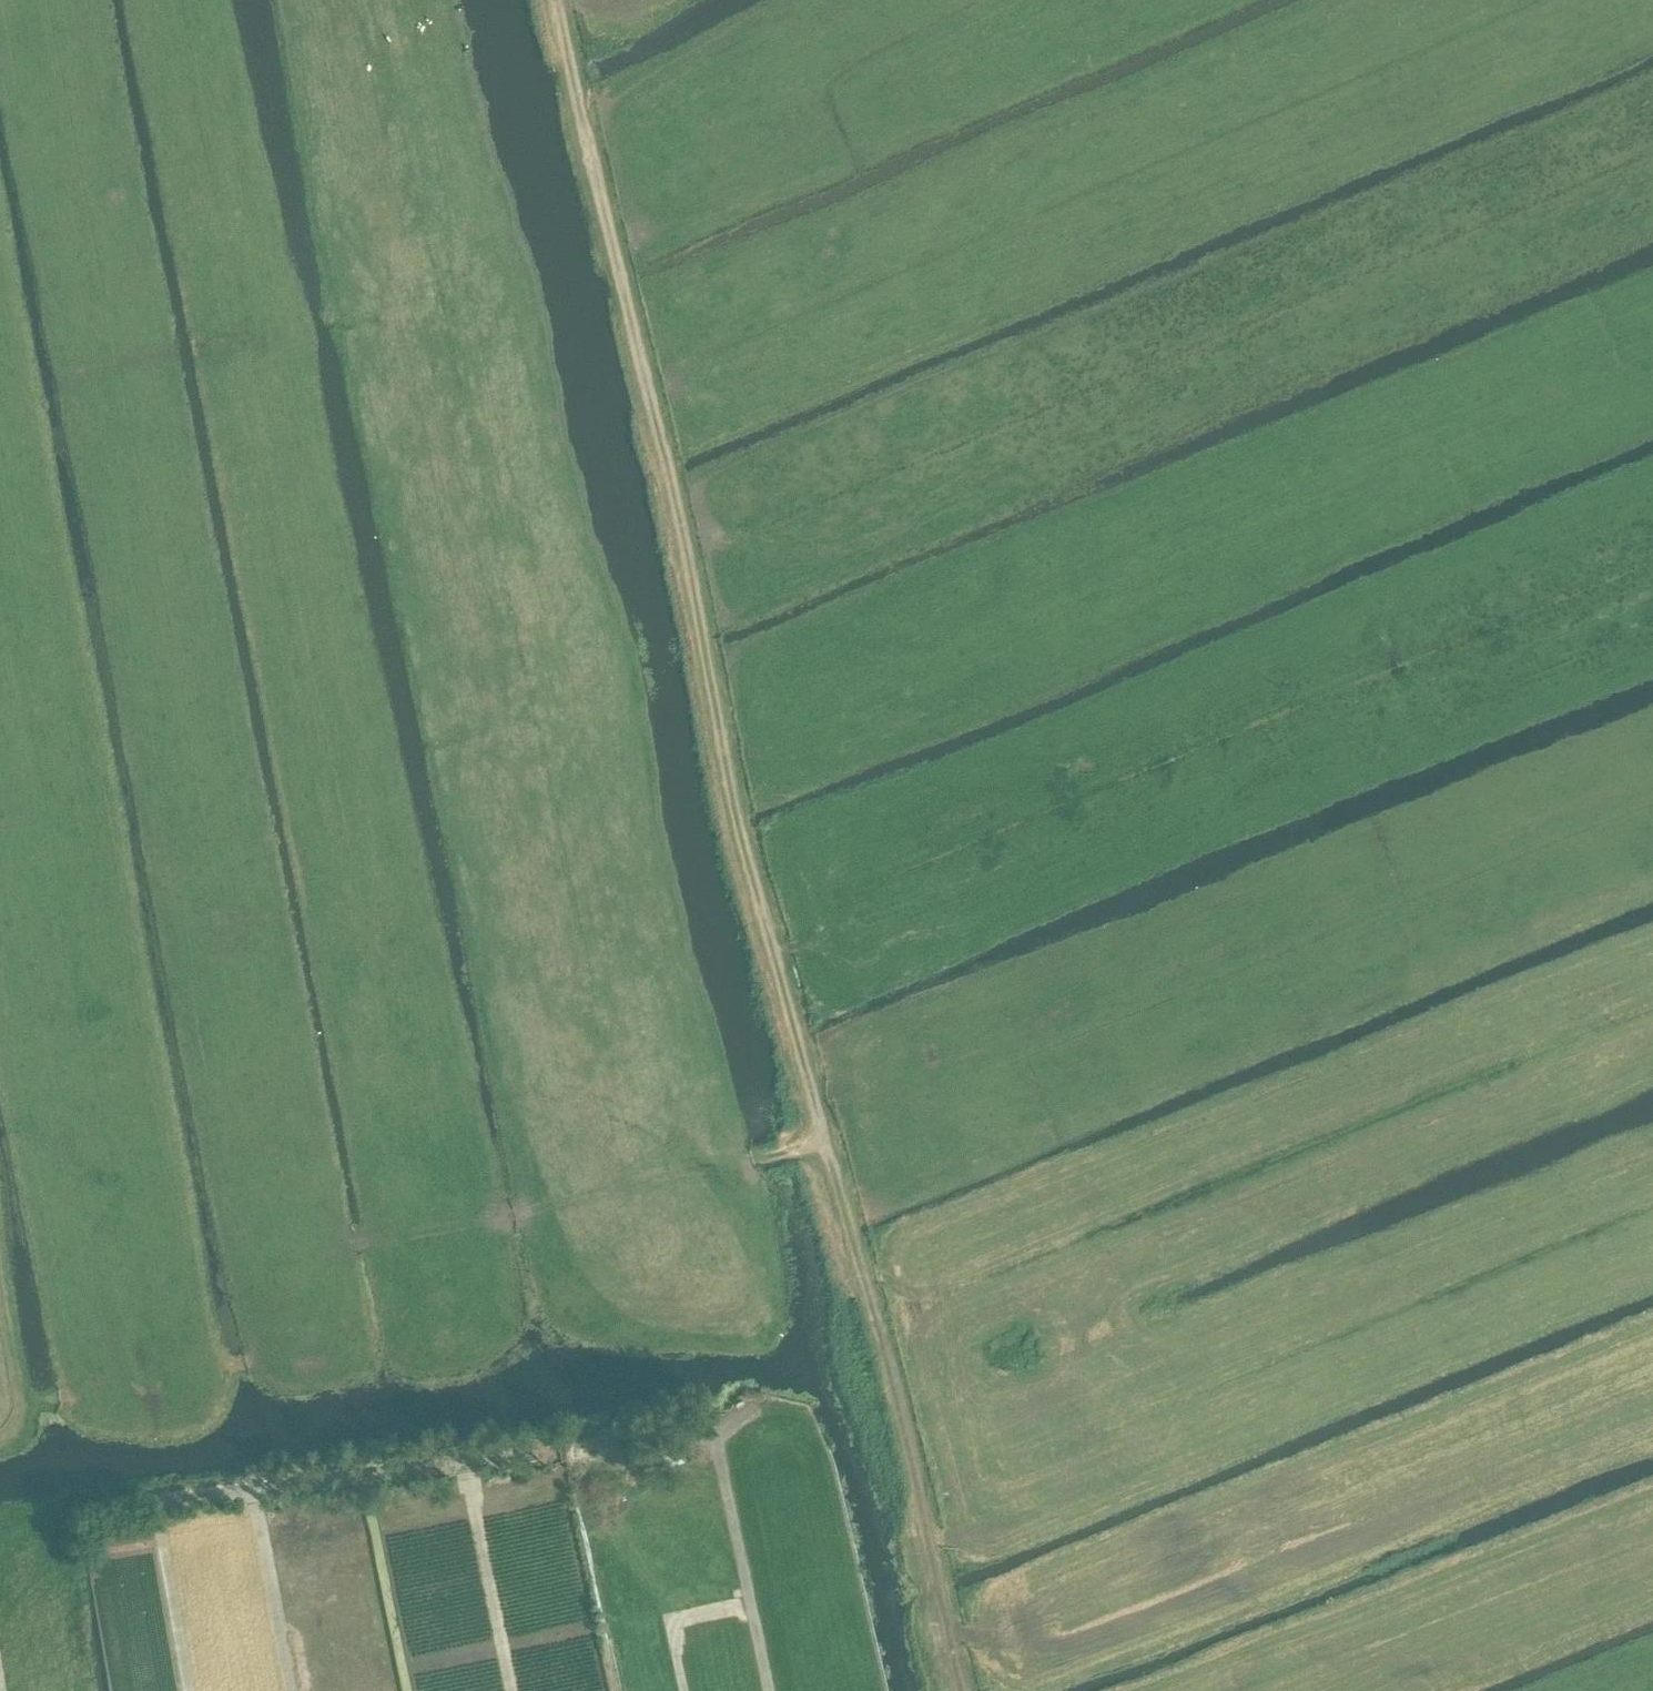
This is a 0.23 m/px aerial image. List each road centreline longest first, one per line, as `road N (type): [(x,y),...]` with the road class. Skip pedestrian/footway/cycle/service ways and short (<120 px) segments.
road 1 (track): [(815,1139),(555,0)]
road 2 (track): [(0,1526),(713,1440),(768,1690)]
road 3 (track): [(511,1690),(465,1466)]
road 4 (track): [(290,1690),(252,1494)]
road 5 (track): [(155,1505),(188,1690)]
road 6 (track): [(686,1690),(670,1620),(750,1606)]

